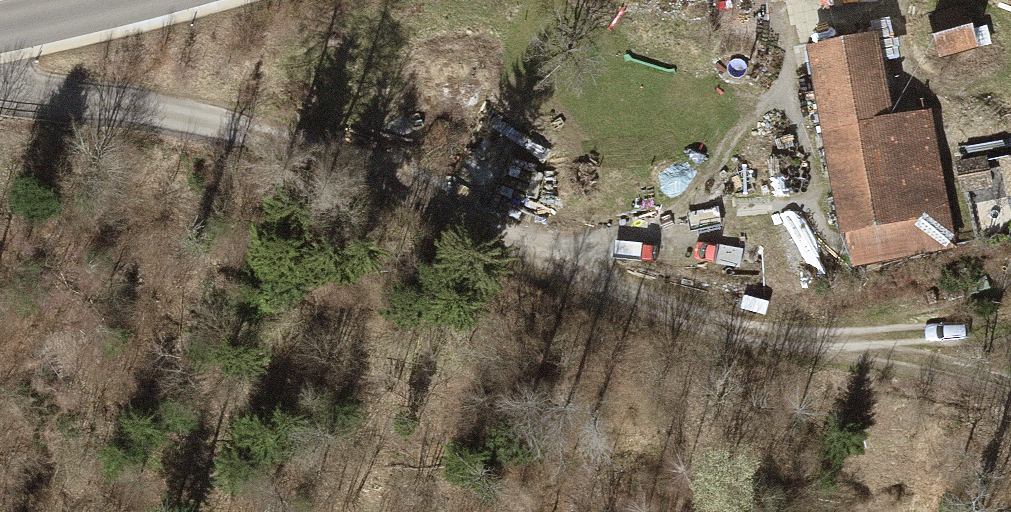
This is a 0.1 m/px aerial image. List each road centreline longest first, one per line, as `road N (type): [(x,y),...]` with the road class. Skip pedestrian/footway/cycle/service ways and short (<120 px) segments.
road 1 (track): [(0,87),(169,113),(350,164),(542,278),(657,313),(847,342),(893,311),(1010,287)]
road 2 (track): [(847,342),(1010,390)]
road 3 (track): [(847,342),(1010,334)]
road 4 (tertiary): [(0,27),(123,0)]

